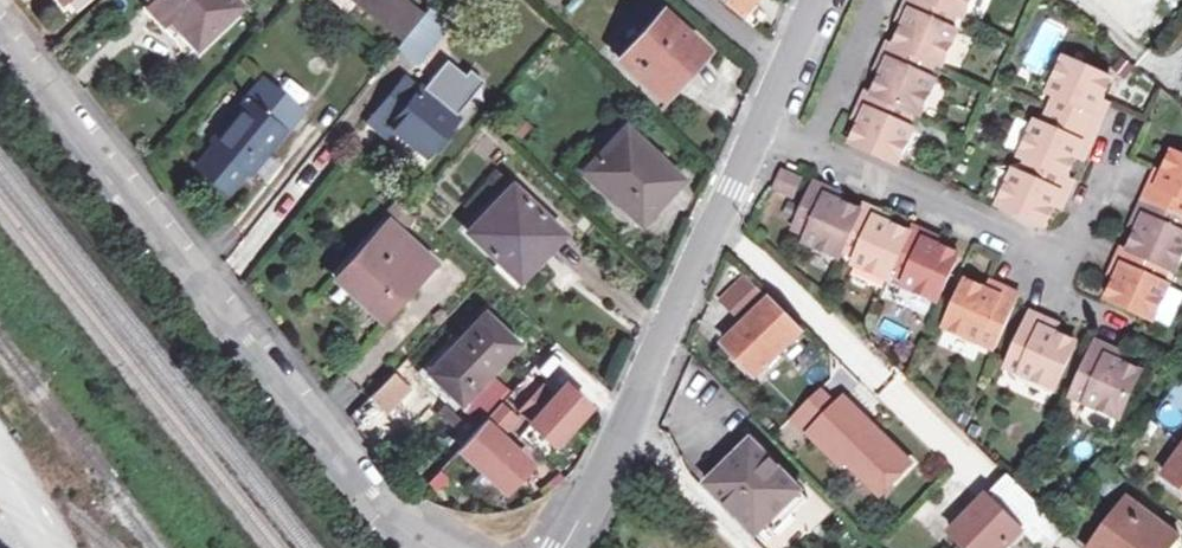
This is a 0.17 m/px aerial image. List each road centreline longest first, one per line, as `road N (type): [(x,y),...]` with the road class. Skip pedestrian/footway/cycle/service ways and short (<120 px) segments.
road 1 (unclassified): [(432,547),(375,501),(0,18)]
road 2 (tertiary): [(761,124),(590,507),(564,547)]
road 3 (residential): [(812,147),(1061,261),(1122,119)]
road 4 (residential): [(812,147),(879,0)]
road 5 (tertiary): [(812,0),(761,124)]

